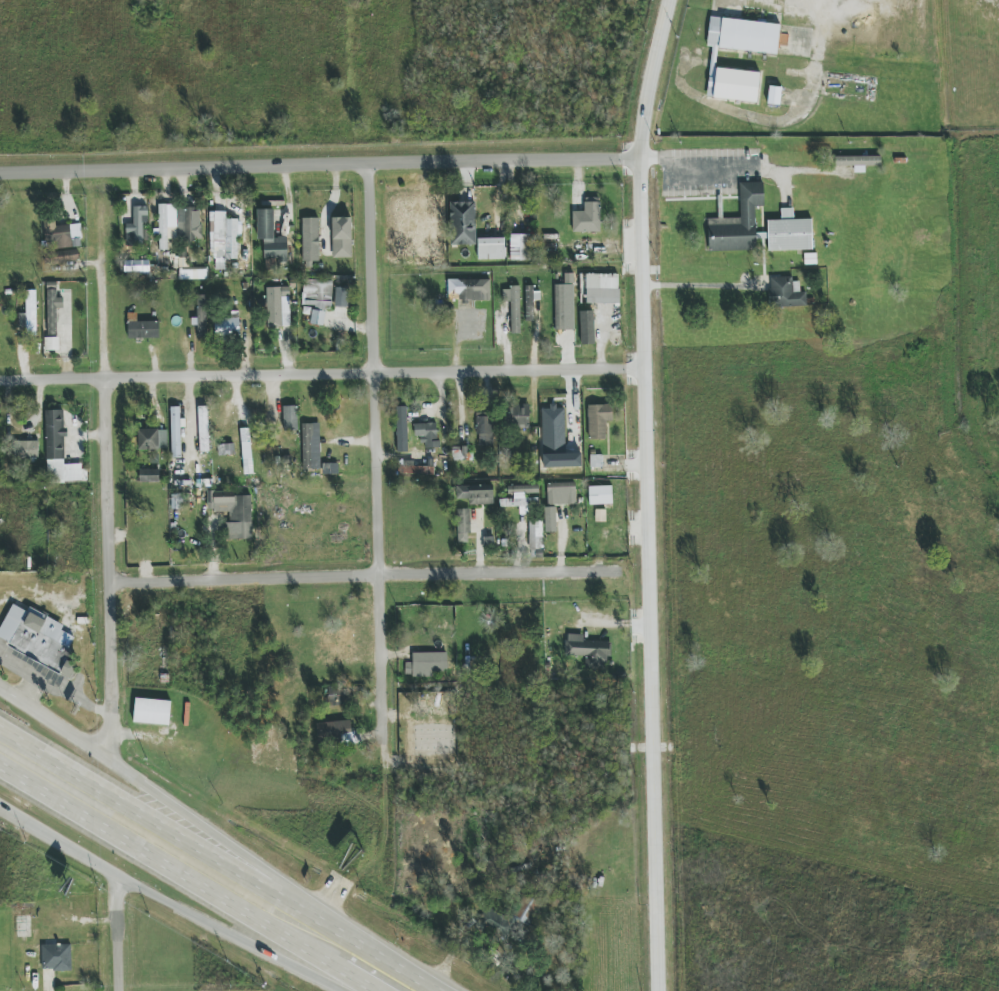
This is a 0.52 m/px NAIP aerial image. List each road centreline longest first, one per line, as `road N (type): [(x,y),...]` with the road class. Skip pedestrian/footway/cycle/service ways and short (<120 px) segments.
road 1 (tertiary): [(658,990),(643,155),(674,0)]
road 2 (residential): [(0,176),(370,170),(643,155)]
road 3 (residential): [(389,791),(370,170)]
road 4 (residential): [(112,382),(648,367)]
road 5 (residential): [(114,586),(626,579)]
road 6 (primary): [(0,766),(376,990)]
road 7 (primary): [(0,806),(199,920),(345,990)]
road 8 (residential): [(112,382),(113,761)]
road 9 (primary): [(301,904),(113,761),(0,691)]
road 10 (primary): [(301,904),(0,728)]
road 11 (primary): [(443,990),(301,904)]

